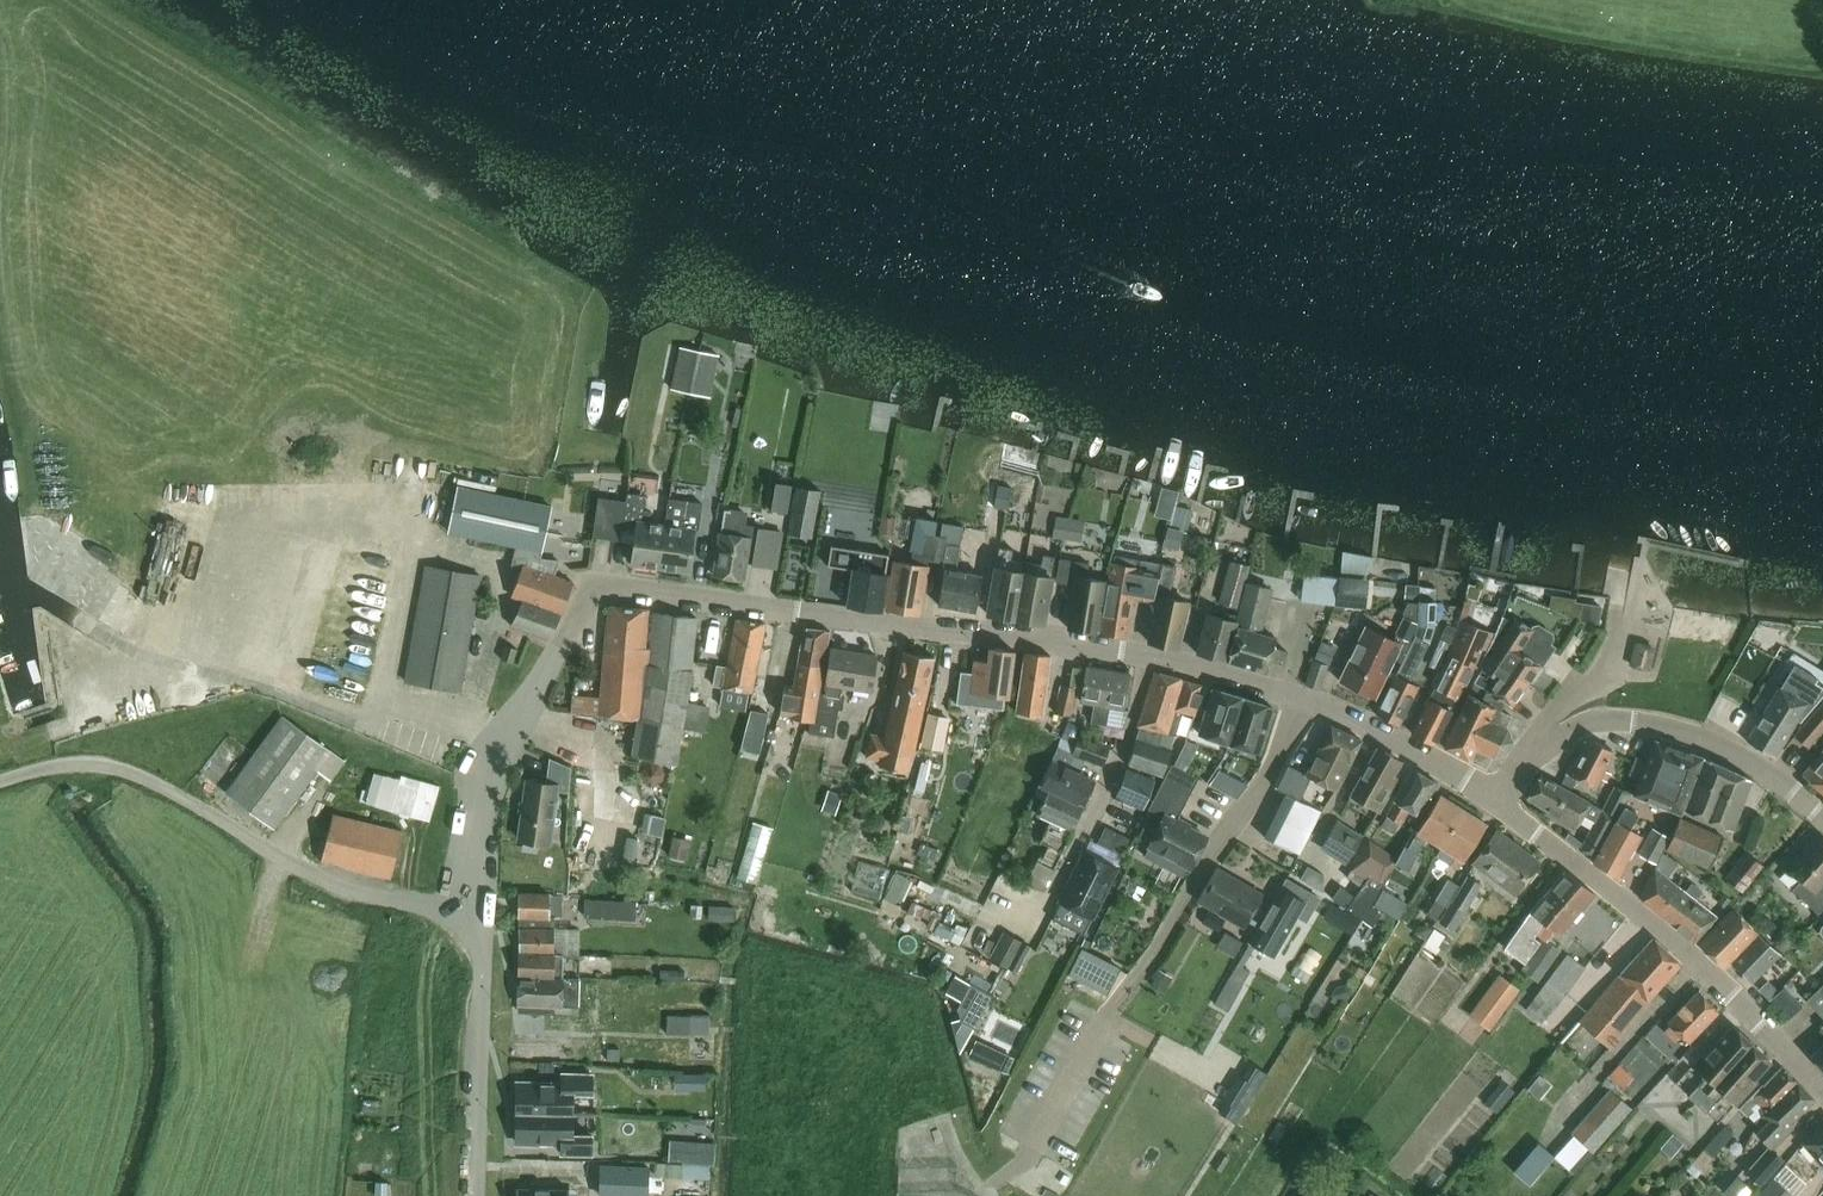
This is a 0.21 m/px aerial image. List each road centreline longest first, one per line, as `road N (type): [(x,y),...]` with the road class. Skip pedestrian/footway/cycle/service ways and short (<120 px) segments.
road 1 (residential): [(466,911),(466,869),(491,754),(593,583),(1144,653)]
road 2 (residential): [(987,1194),(1029,1155),(1102,1021),(1273,767),(1302,699)]
road 3 (unclassified): [(466,911),(326,880),(128,769),(70,763),(0,781)]
road 4 (residential): [(1822,1089),(1689,958),(1494,798)]
road 5 (residential): [(1822,816),(1762,768),(1677,731),(1598,721),(1549,746)]
road 6 (residential): [(1144,653),(1122,751),(1036,922)]
road 7 (residential): [(477,1195),(483,960),(466,911)]
road 8 (residential): [(1302,699),(1494,798)]
road 9 (residential): [(1549,746),(1542,728),(1602,676),(1635,588)]
road 10 (residential): [(1144,653),(1302,699)]

